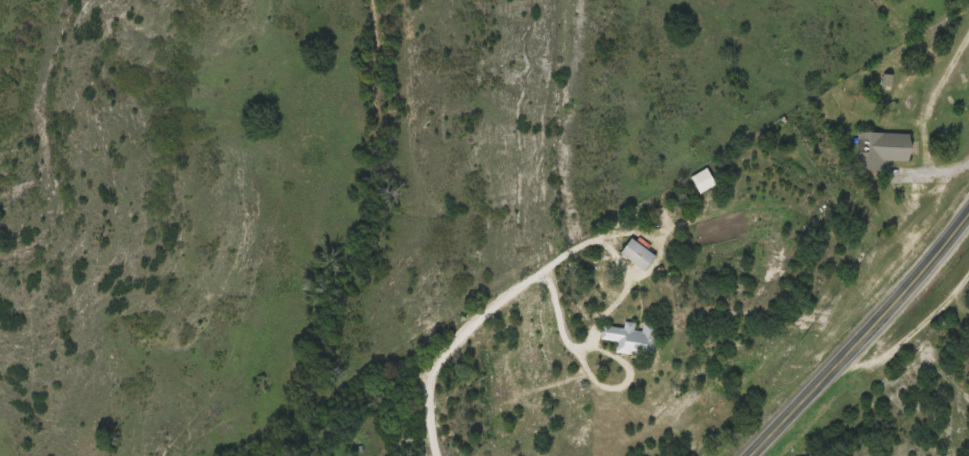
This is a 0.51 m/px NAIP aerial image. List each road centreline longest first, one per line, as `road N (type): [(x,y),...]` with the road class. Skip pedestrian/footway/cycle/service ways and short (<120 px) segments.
road 1 (secondary): [(968,213),(913,283),(746,455)]

